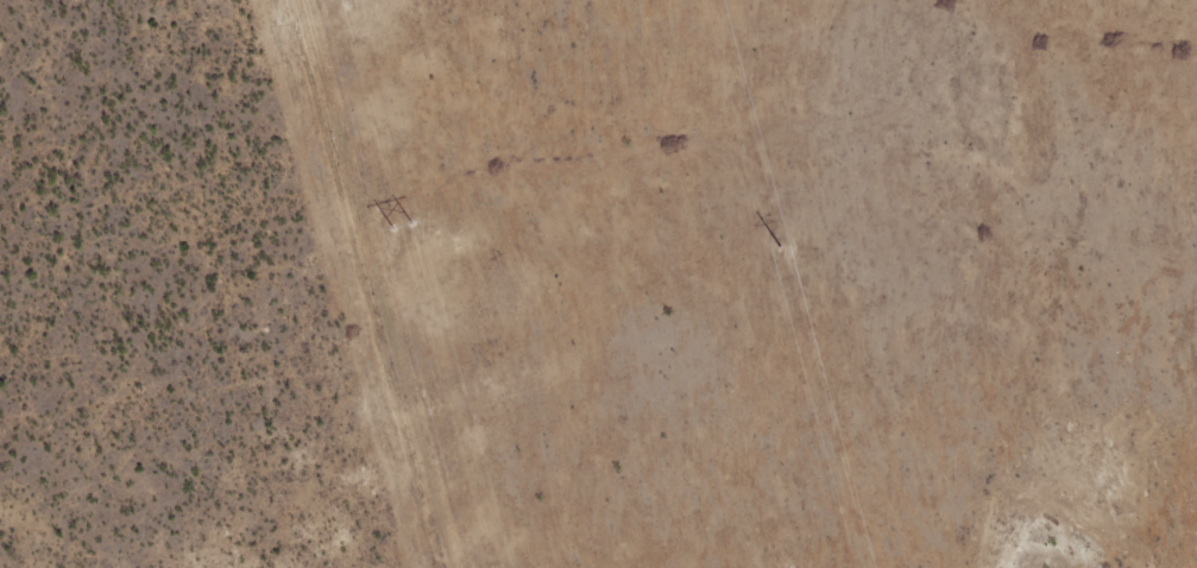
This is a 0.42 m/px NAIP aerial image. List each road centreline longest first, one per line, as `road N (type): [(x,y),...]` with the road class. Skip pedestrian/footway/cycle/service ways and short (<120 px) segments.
road 1 (track): [(477,567),(466,434),(357,0)]

